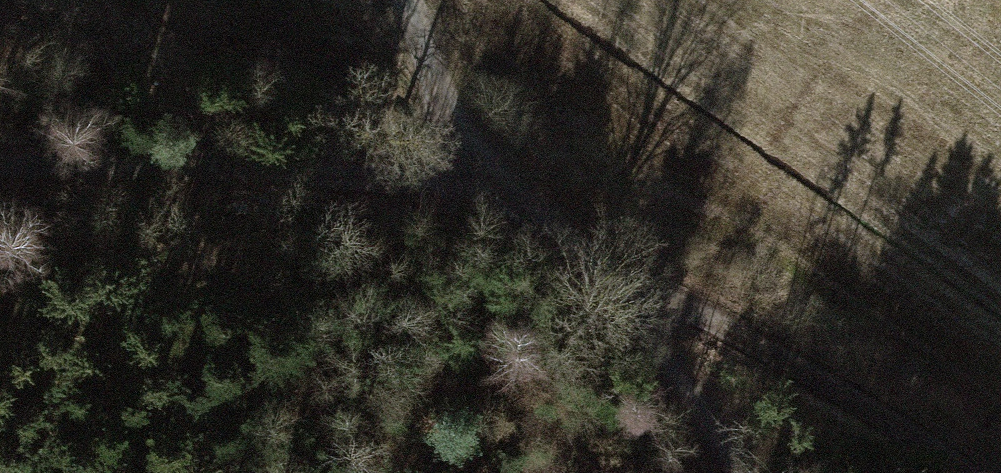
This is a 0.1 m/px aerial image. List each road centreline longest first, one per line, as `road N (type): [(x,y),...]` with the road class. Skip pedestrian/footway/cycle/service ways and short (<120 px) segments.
road 1 (track): [(482,186),(802,369),(961,472)]
road 2 (track): [(0,168),(291,170),(482,186)]
road 3 (track): [(738,472),(588,248)]
road 4 (track): [(411,0),(482,186)]

